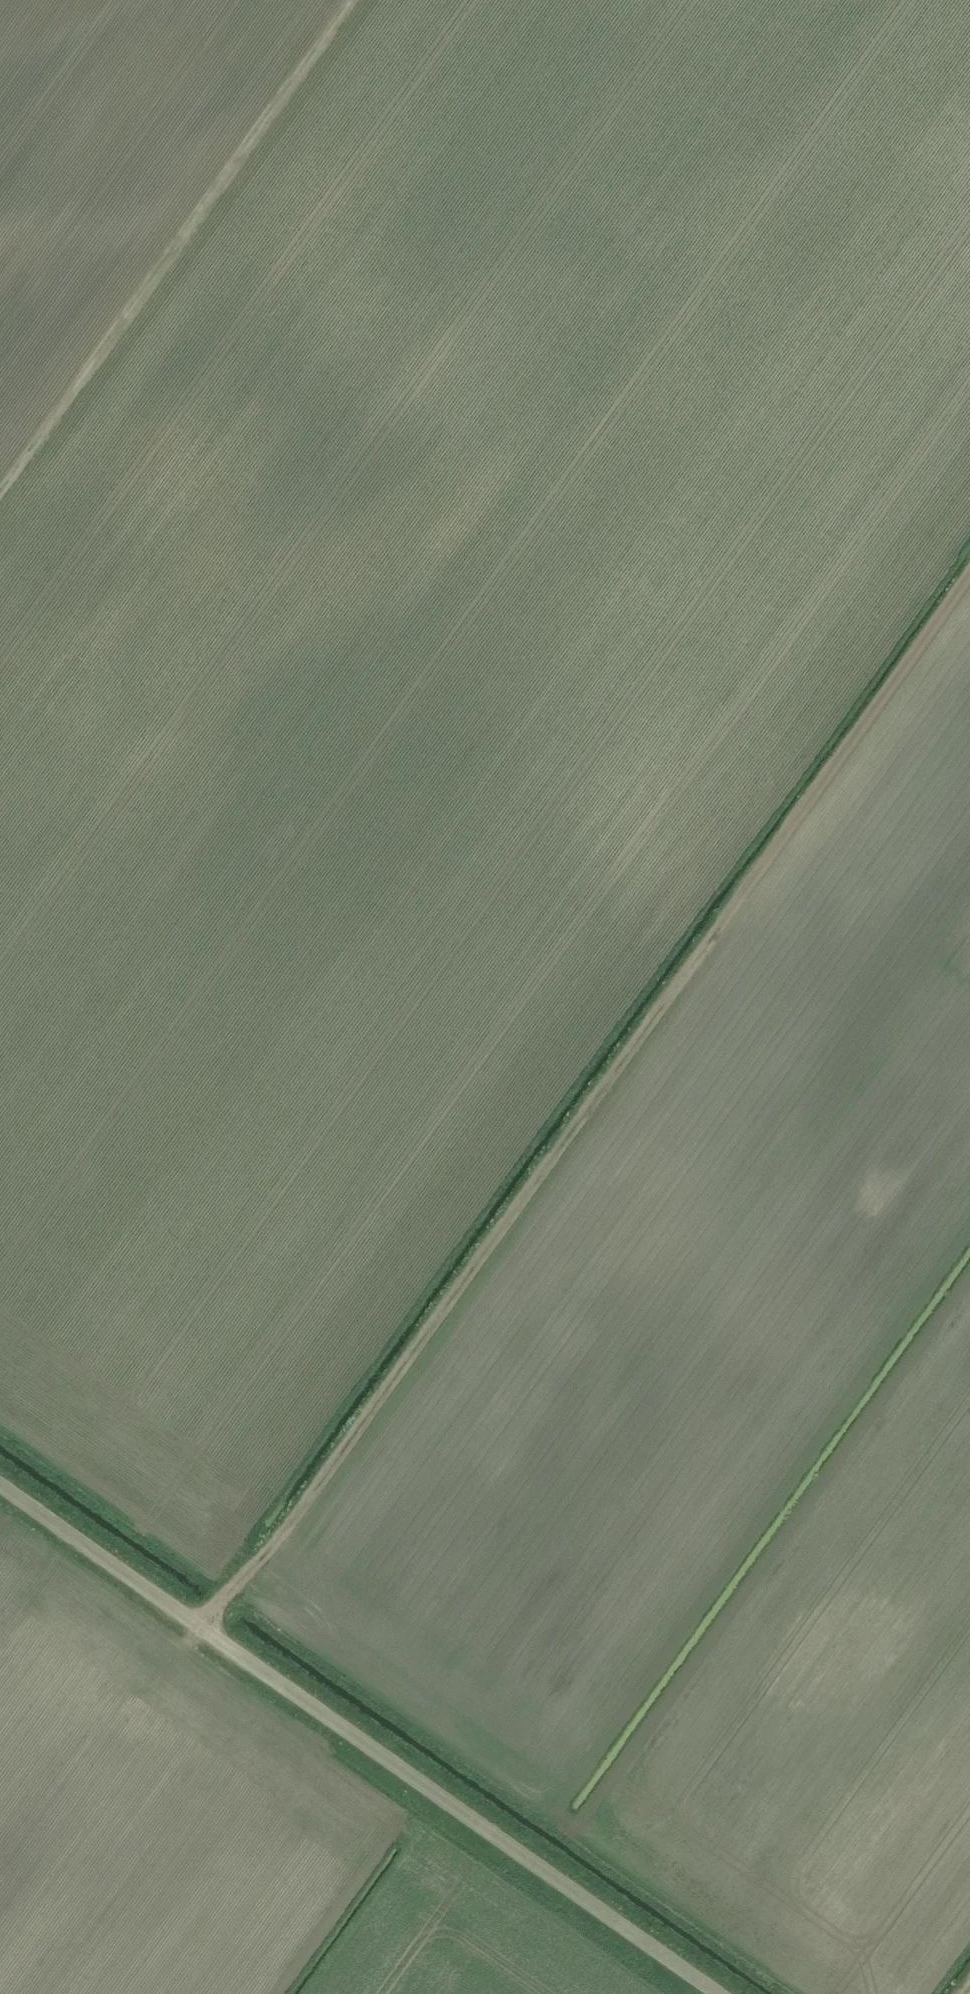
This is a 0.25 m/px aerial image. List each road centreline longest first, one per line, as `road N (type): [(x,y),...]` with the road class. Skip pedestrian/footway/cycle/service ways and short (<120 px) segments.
road 1 (unclassified): [(717,1993),(0,1485)]
road 2 (track): [(0,493),(351,0)]

